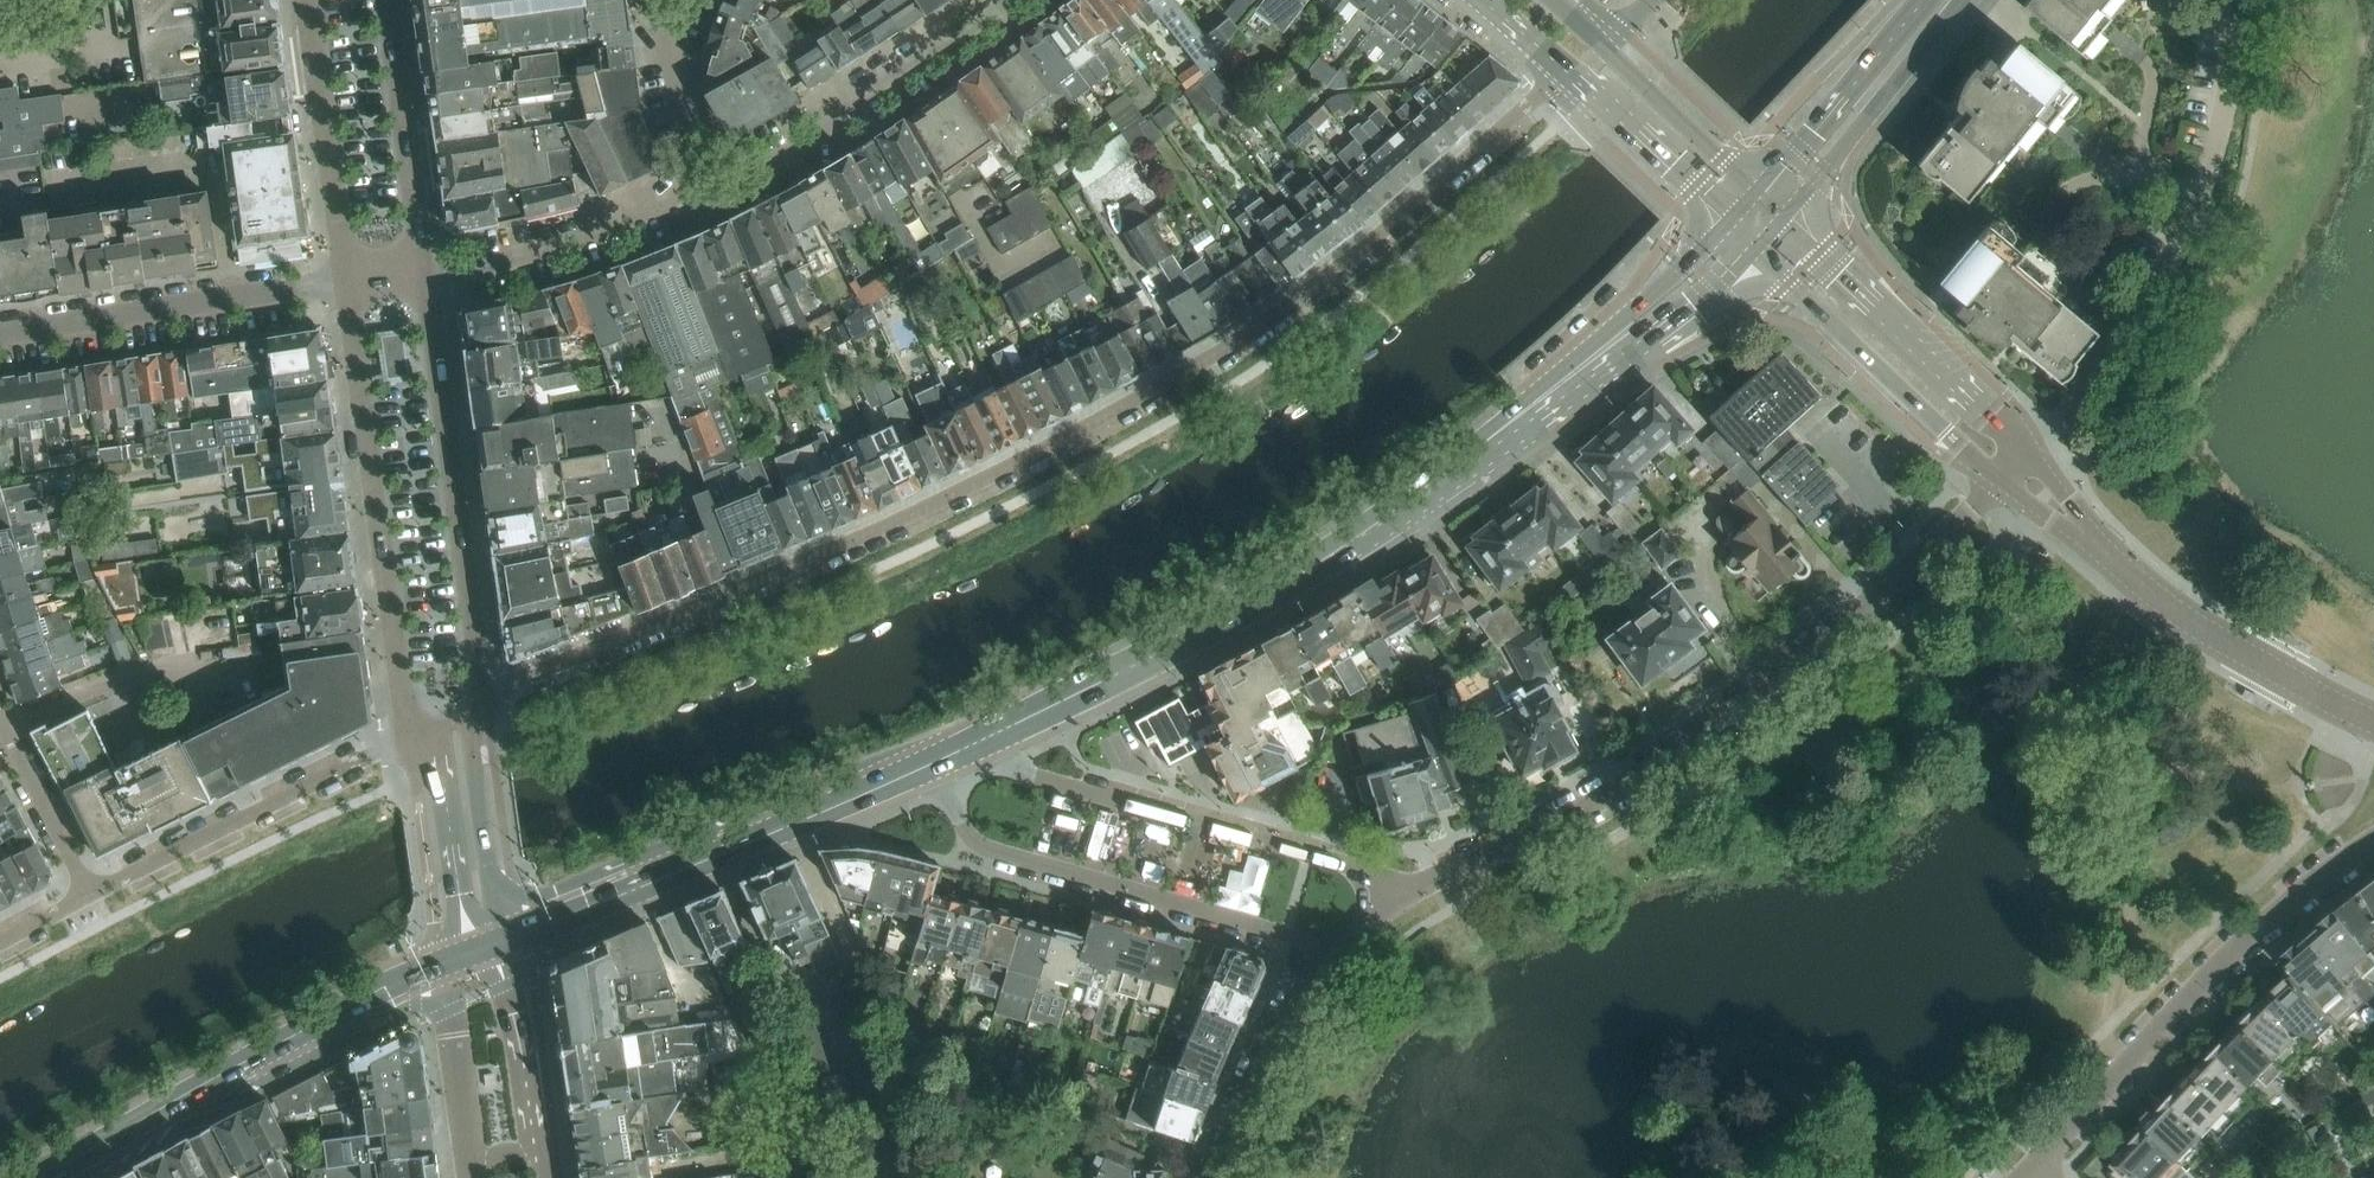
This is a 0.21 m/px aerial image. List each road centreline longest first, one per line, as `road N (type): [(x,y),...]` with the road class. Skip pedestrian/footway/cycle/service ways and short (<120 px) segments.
road 1 (residential): [(1577,78),(1548,87),(1329,279),(1194,370),(922,510),(520,680),(489,709)]
road 2 (secondary): [(1005,732),(1269,598),(1505,436),(1742,233)]
road 3 (residential): [(1402,896),(1577,812),(1709,733),(2002,482)]
road 4 (residential): [(2030,453),(2162,294),(2199,208),(2235,52),(2229,0)]
road 5 (secondary): [(39,1177),(175,1100),(459,959)]
road 6 (residential): [(2373,838),(2264,923),(2036,1163)]
road 7 (secondary): [(502,942),(934,762)]
road 8 (residential): [(934,762),(980,847),(1335,950)]
road 9 (residential): [(346,284),(409,735)]
road 10 (residential): [(1402,896),(1358,869),(1022,772),(1005,732)]
road 11 (residential): [(489,709),(427,271)]
road 12 (residential): [(409,735),(83,897)]
road 13 (tertiary): [(2030,453),(1768,203)]
road 14 (tertiary): [(1742,233),(2002,482)]
road 15 (residential): [(0,338),(346,284)]
road 16 (residential): [(713,176),(849,108),(1011,0)]
road 17 (tertiary): [(2373,722),(2195,623),(2093,540)]
road 18 (residential): [(427,271),(536,247),(713,176)]
road 19 (tertiary): [(1768,203),(1558,0)]
road 20 (residential): [(306,0),(346,284)]
road 21 (residential): [(427,271),(388,0)]
road 22 (secondary): [(1768,203),(1941,0)]
road 23 (residential): [(1221,1177),(1249,1079),(1335,950)]
road 24 (tertiary): [(551,1177),(502,942)]
road 25 (residential): [(502,942),(472,749),(489,709)]
road 26 (residential): [(409,735),(444,786),(463,910),(459,959)]
road 27 (tertiary): [(1577,78),(1742,233)]
road 28 (tertiary): [(459,959),(453,1037),(471,1177)]
road 29 (residential): [(83,897),(0,726)]
road 30 (residential): [(713,176),(675,80),(677,0)]
road 31 (tertiary): [(1480,0),(1577,78)]

